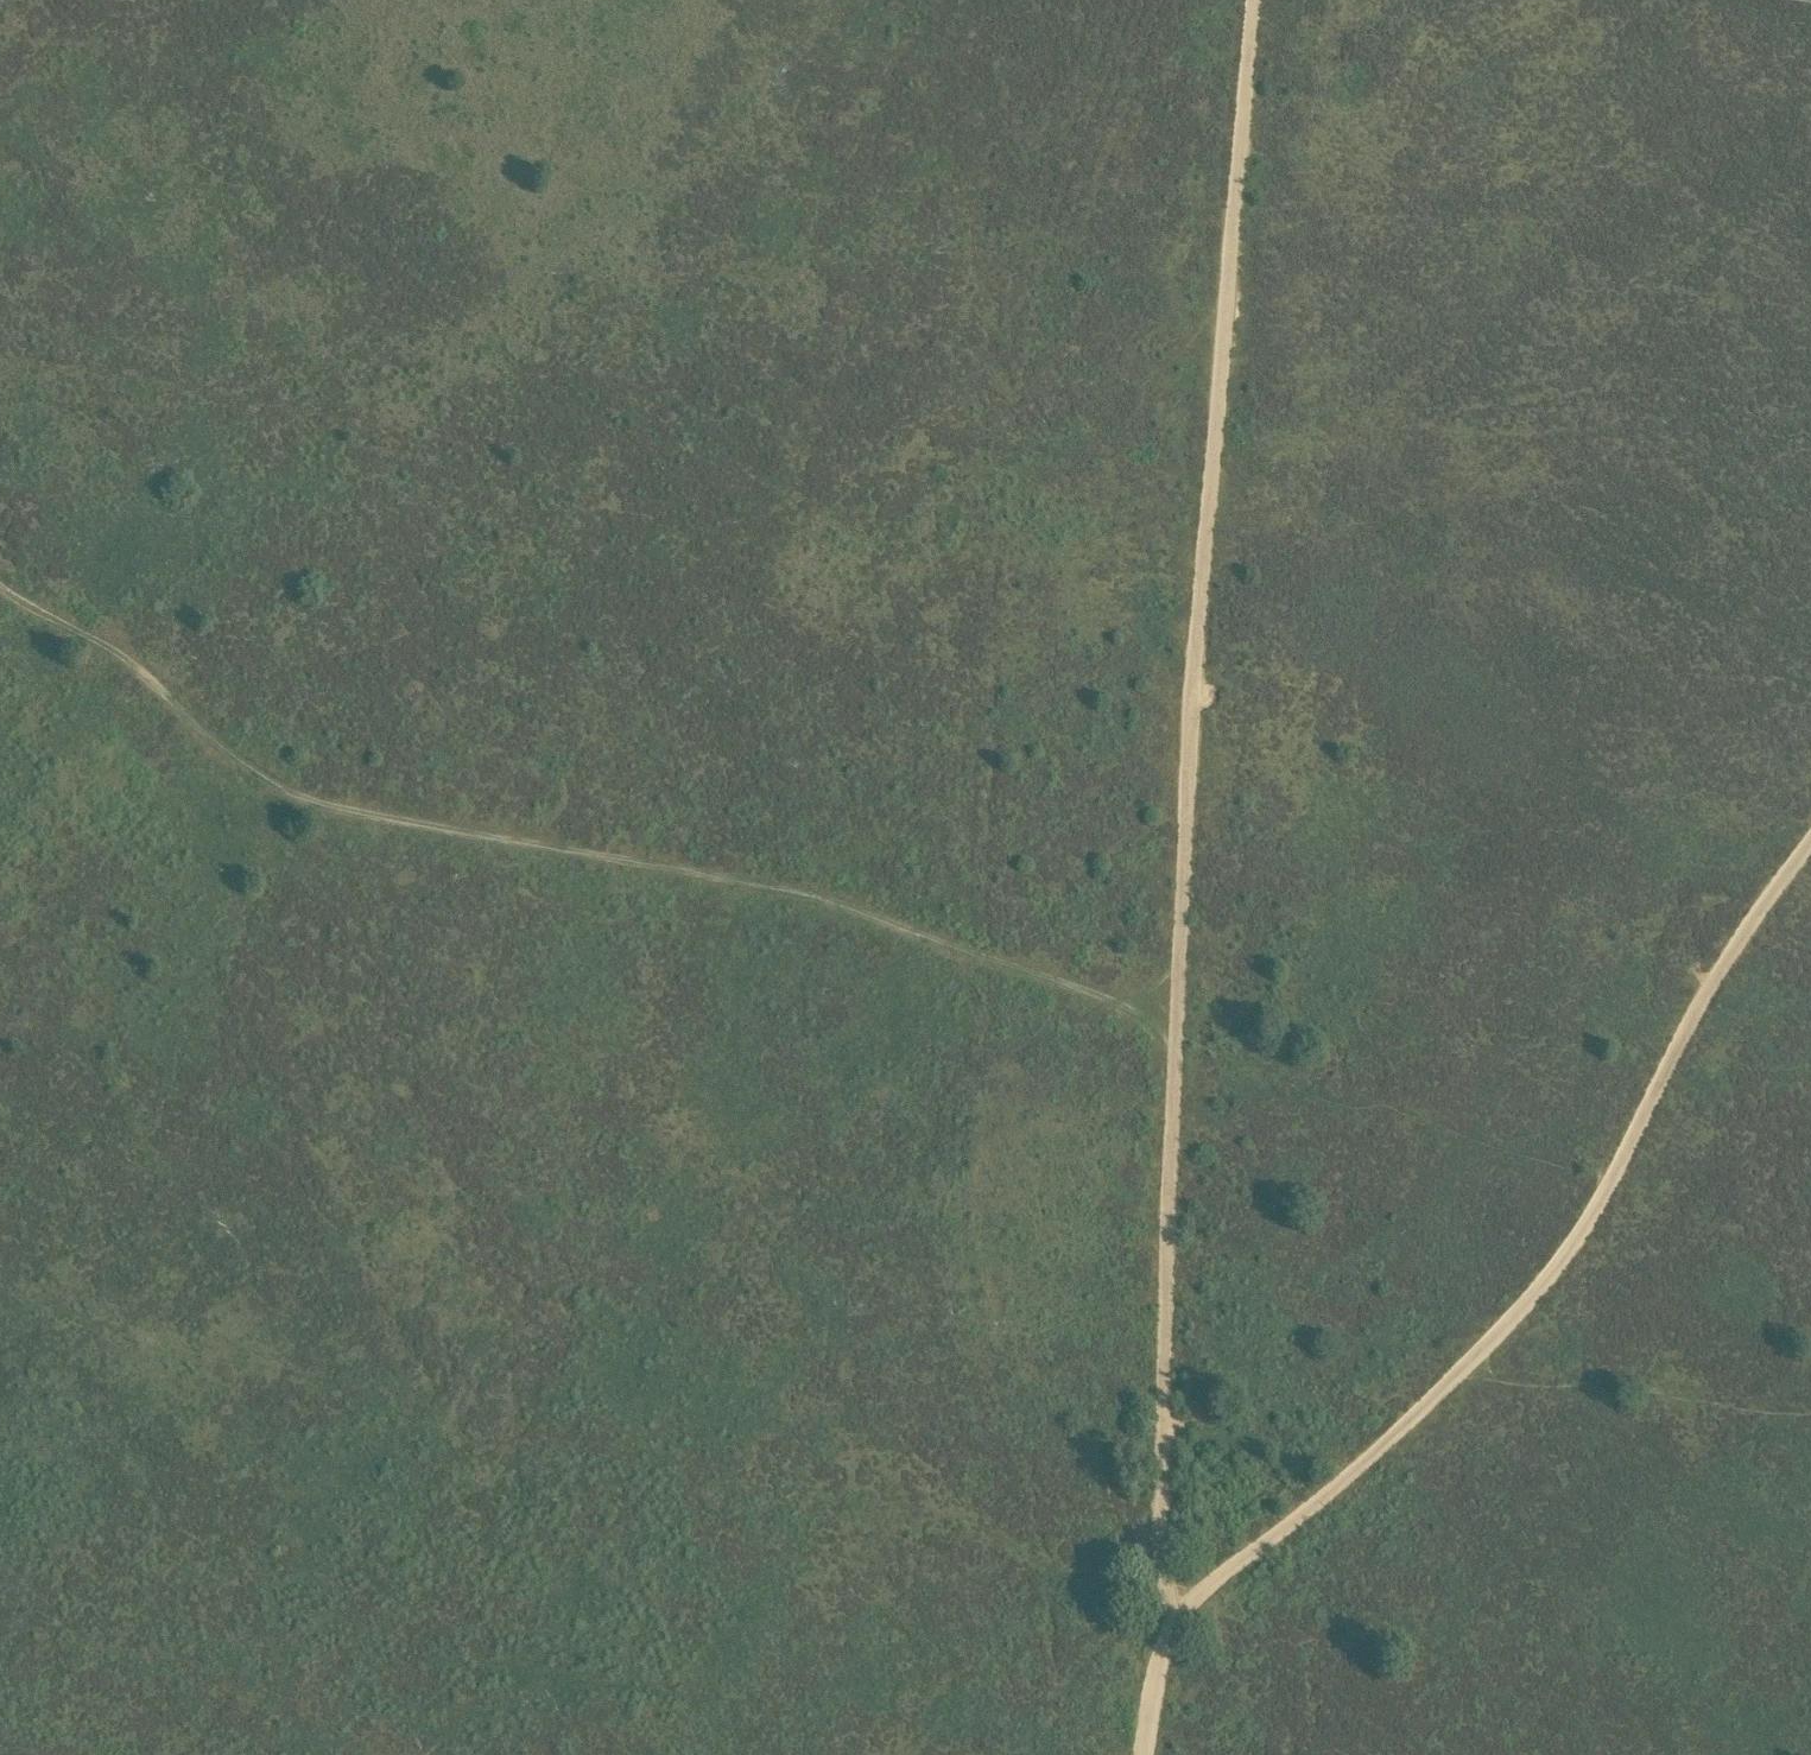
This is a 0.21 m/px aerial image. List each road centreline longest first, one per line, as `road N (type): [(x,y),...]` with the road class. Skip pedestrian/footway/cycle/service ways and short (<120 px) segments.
road 1 (track): [(1250,0),(1227,223),(1175,1030)]
road 2 (track): [(1810,843),(1713,982),(1615,1171),(1530,1301),(1343,1481),(1170,1613)]
road 3 (track): [(1175,1030),(1160,1540),(1170,1613),(1144,1754)]

